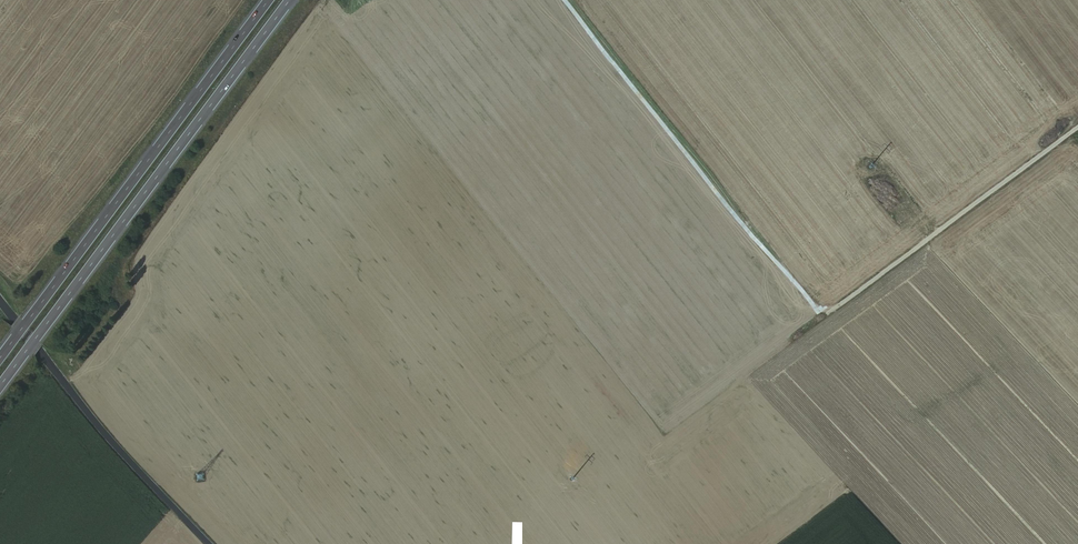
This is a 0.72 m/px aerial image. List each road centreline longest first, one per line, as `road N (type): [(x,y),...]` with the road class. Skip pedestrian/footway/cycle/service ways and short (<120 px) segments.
road 1 (track): [(1077,128),(830,311),(818,308),(561,0)]
road 2 (motorway): [(0,387),(290,0)]
road 3 (motorway): [(266,0),(0,355)]
road 4 (unclassified): [(0,302),(211,543)]

